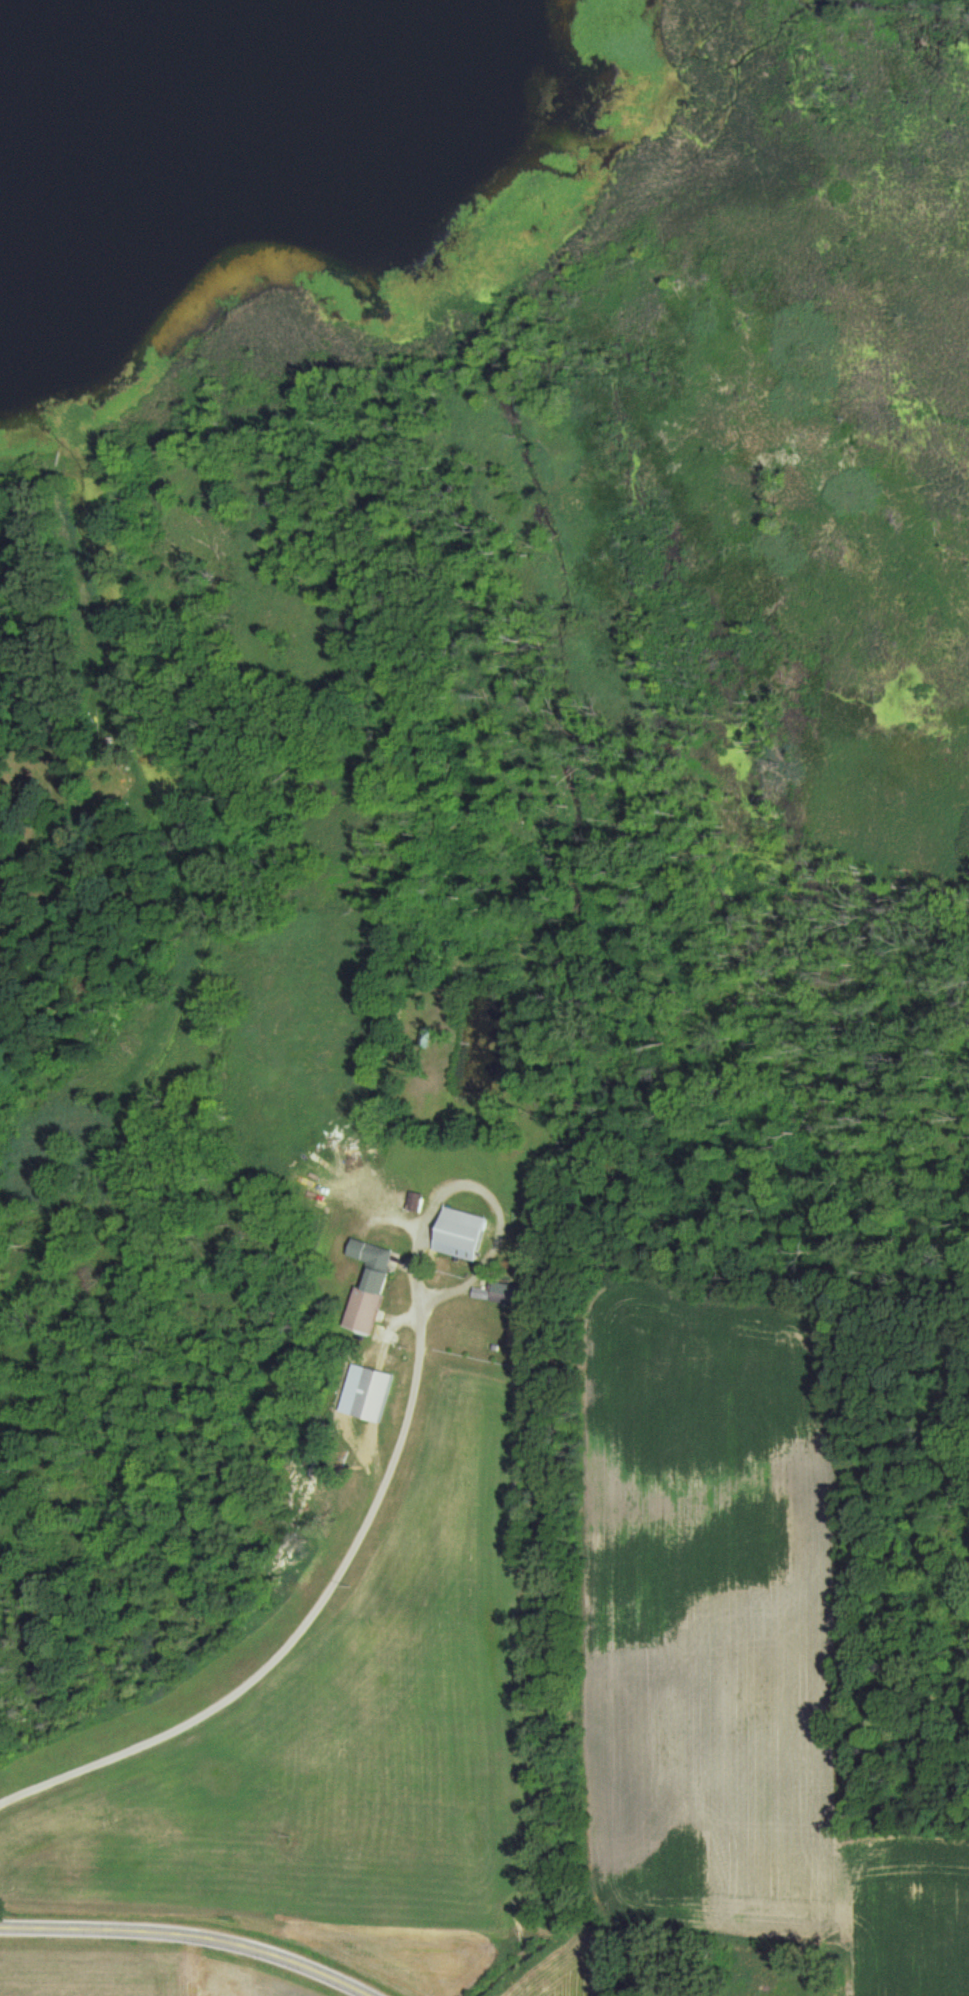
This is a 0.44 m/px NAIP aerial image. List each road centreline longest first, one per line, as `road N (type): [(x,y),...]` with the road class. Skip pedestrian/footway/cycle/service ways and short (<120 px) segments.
road 1 (residential): [(381,1995),(226,1938),(0,1924)]

